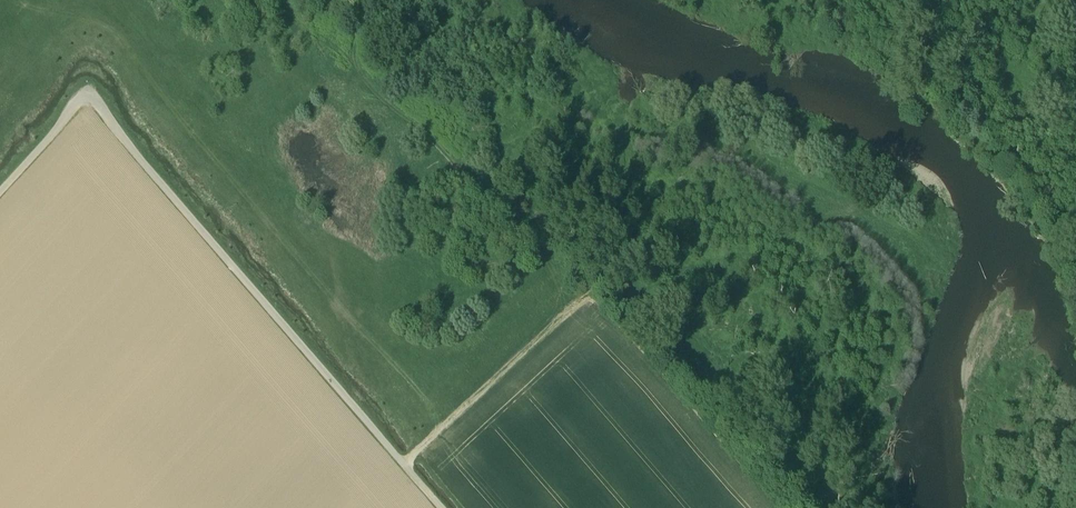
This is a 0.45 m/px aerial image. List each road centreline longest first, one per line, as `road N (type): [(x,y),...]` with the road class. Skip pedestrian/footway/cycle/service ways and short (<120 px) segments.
road 1 (track): [(443,507),(95,99),(76,104),(0,194)]
road 2 (track): [(406,465),(596,287),(627,245),(631,192),(624,135),(609,82),(578,51)]

